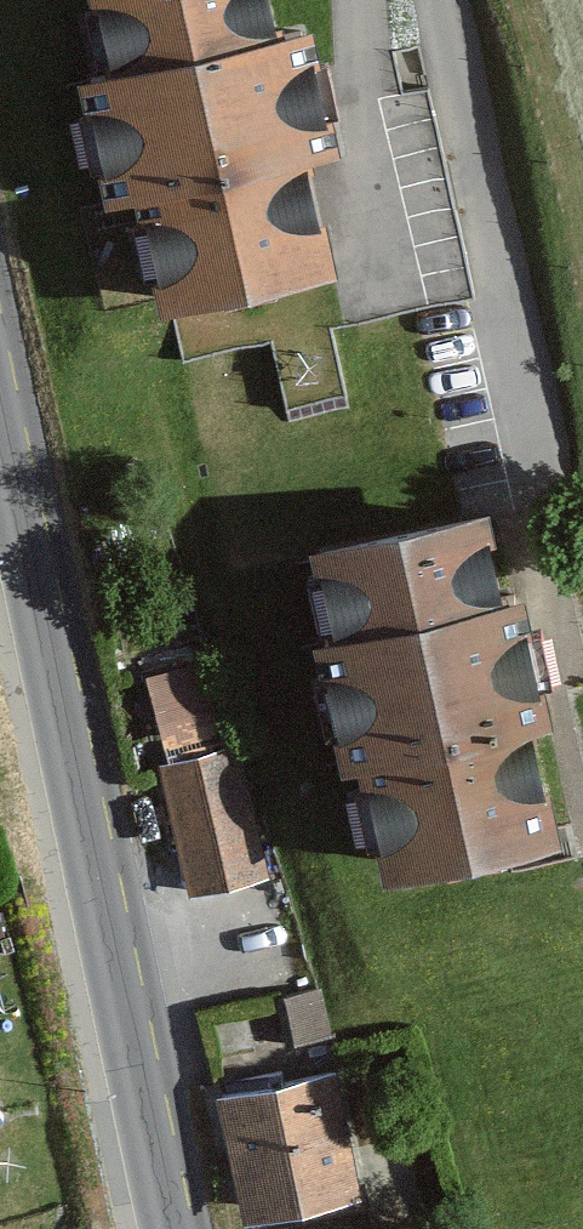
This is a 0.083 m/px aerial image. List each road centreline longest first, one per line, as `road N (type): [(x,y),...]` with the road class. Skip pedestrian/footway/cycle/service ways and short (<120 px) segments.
road 1 (tertiary): [(176,1228),(0,407)]
road 2 (residential): [(426,0),(532,457)]

